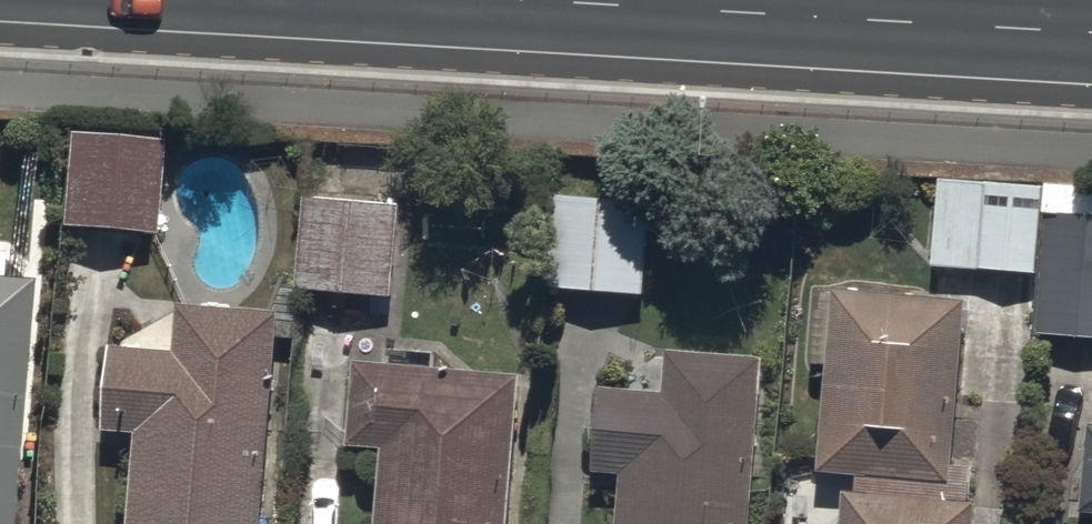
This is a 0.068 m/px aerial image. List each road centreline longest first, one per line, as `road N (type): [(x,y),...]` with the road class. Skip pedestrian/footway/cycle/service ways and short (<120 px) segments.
road 1 (primary): [(1091,33),(526,0)]

